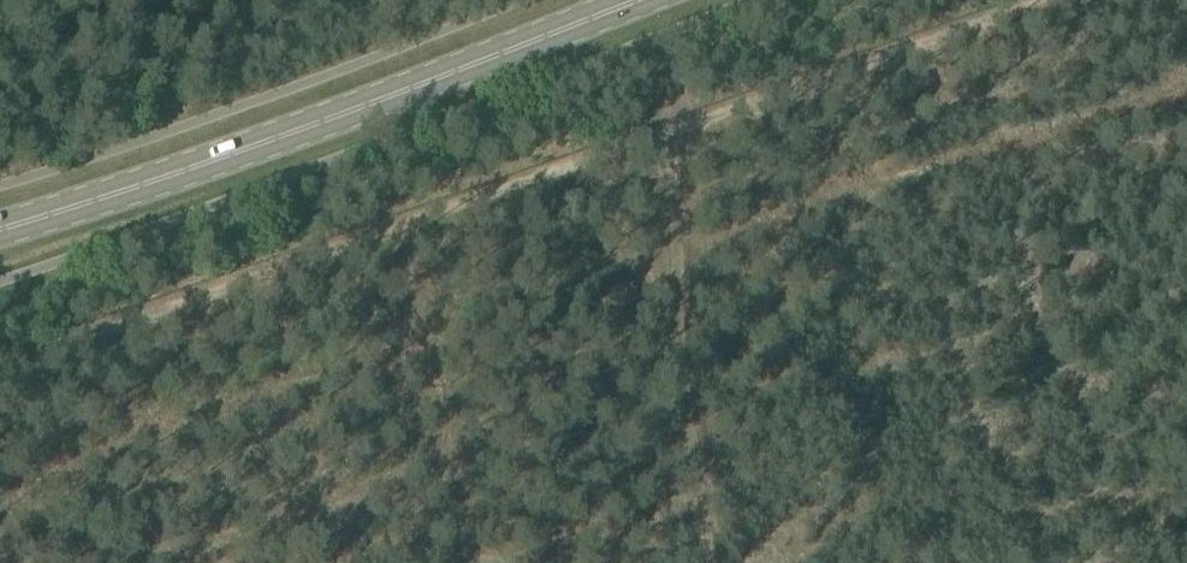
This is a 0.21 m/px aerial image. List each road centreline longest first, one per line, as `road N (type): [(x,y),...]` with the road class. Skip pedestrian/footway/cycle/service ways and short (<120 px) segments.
road 1 (track): [(1039,0),(0,363)]
road 2 (primary): [(0,229),(634,0)]
road 3 (track): [(706,562),(664,100)]
road 4 (track): [(265,562),(351,542),(436,546),(512,562)]

